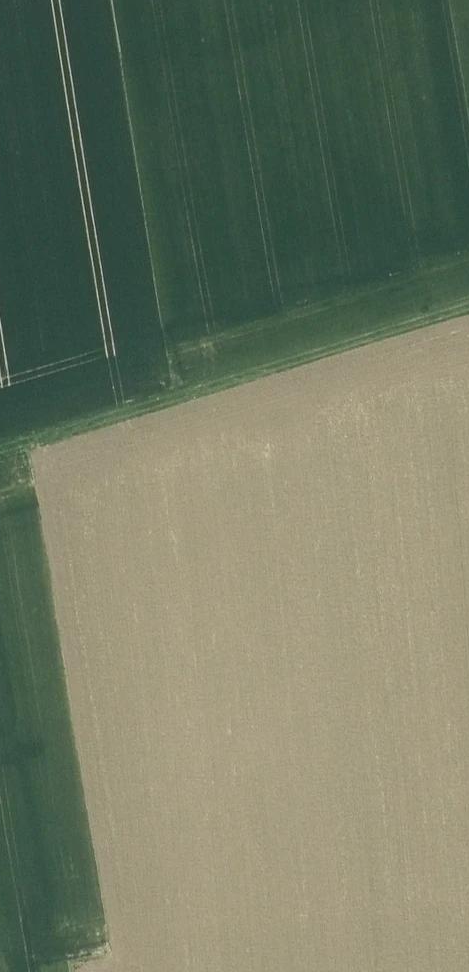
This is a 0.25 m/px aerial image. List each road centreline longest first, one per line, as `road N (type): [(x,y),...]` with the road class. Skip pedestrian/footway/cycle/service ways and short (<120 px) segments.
road 1 (track): [(0,447),(468,301)]

